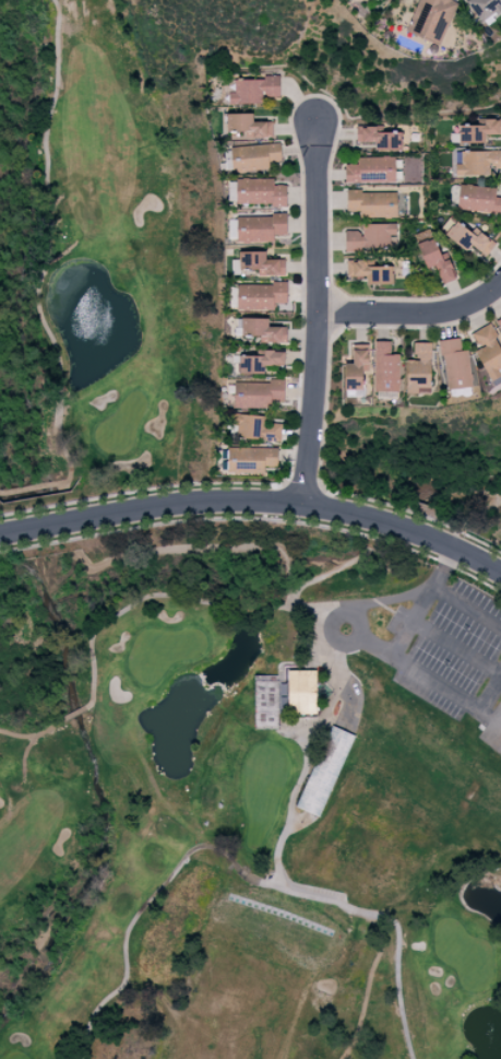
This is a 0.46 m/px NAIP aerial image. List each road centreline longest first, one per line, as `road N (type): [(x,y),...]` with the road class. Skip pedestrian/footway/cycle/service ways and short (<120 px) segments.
road 1 (residential): [(500,573),(397,526),(306,505),(158,507),(0,535)]
road 2 (residential): [(306,505),(317,396),(317,121)]
road 3 (residential): [(319,314),(440,314),(500,284)]

